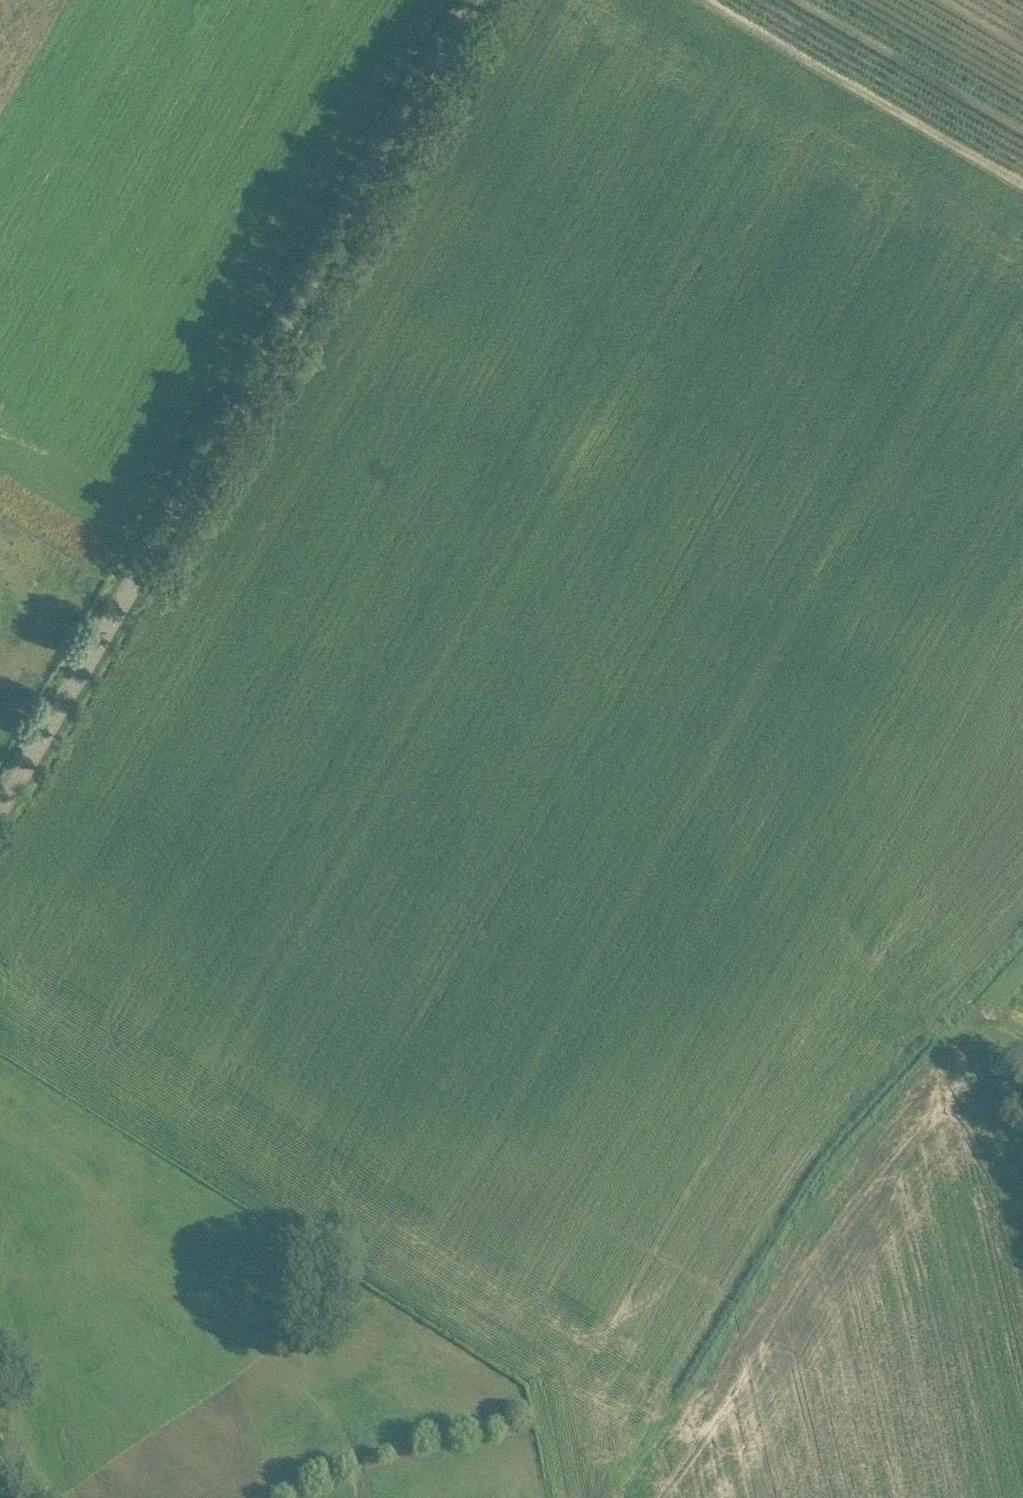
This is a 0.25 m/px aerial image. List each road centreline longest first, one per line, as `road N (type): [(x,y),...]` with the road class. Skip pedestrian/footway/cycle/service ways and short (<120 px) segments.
road 1 (tertiary): [(0,808),(471,0)]

